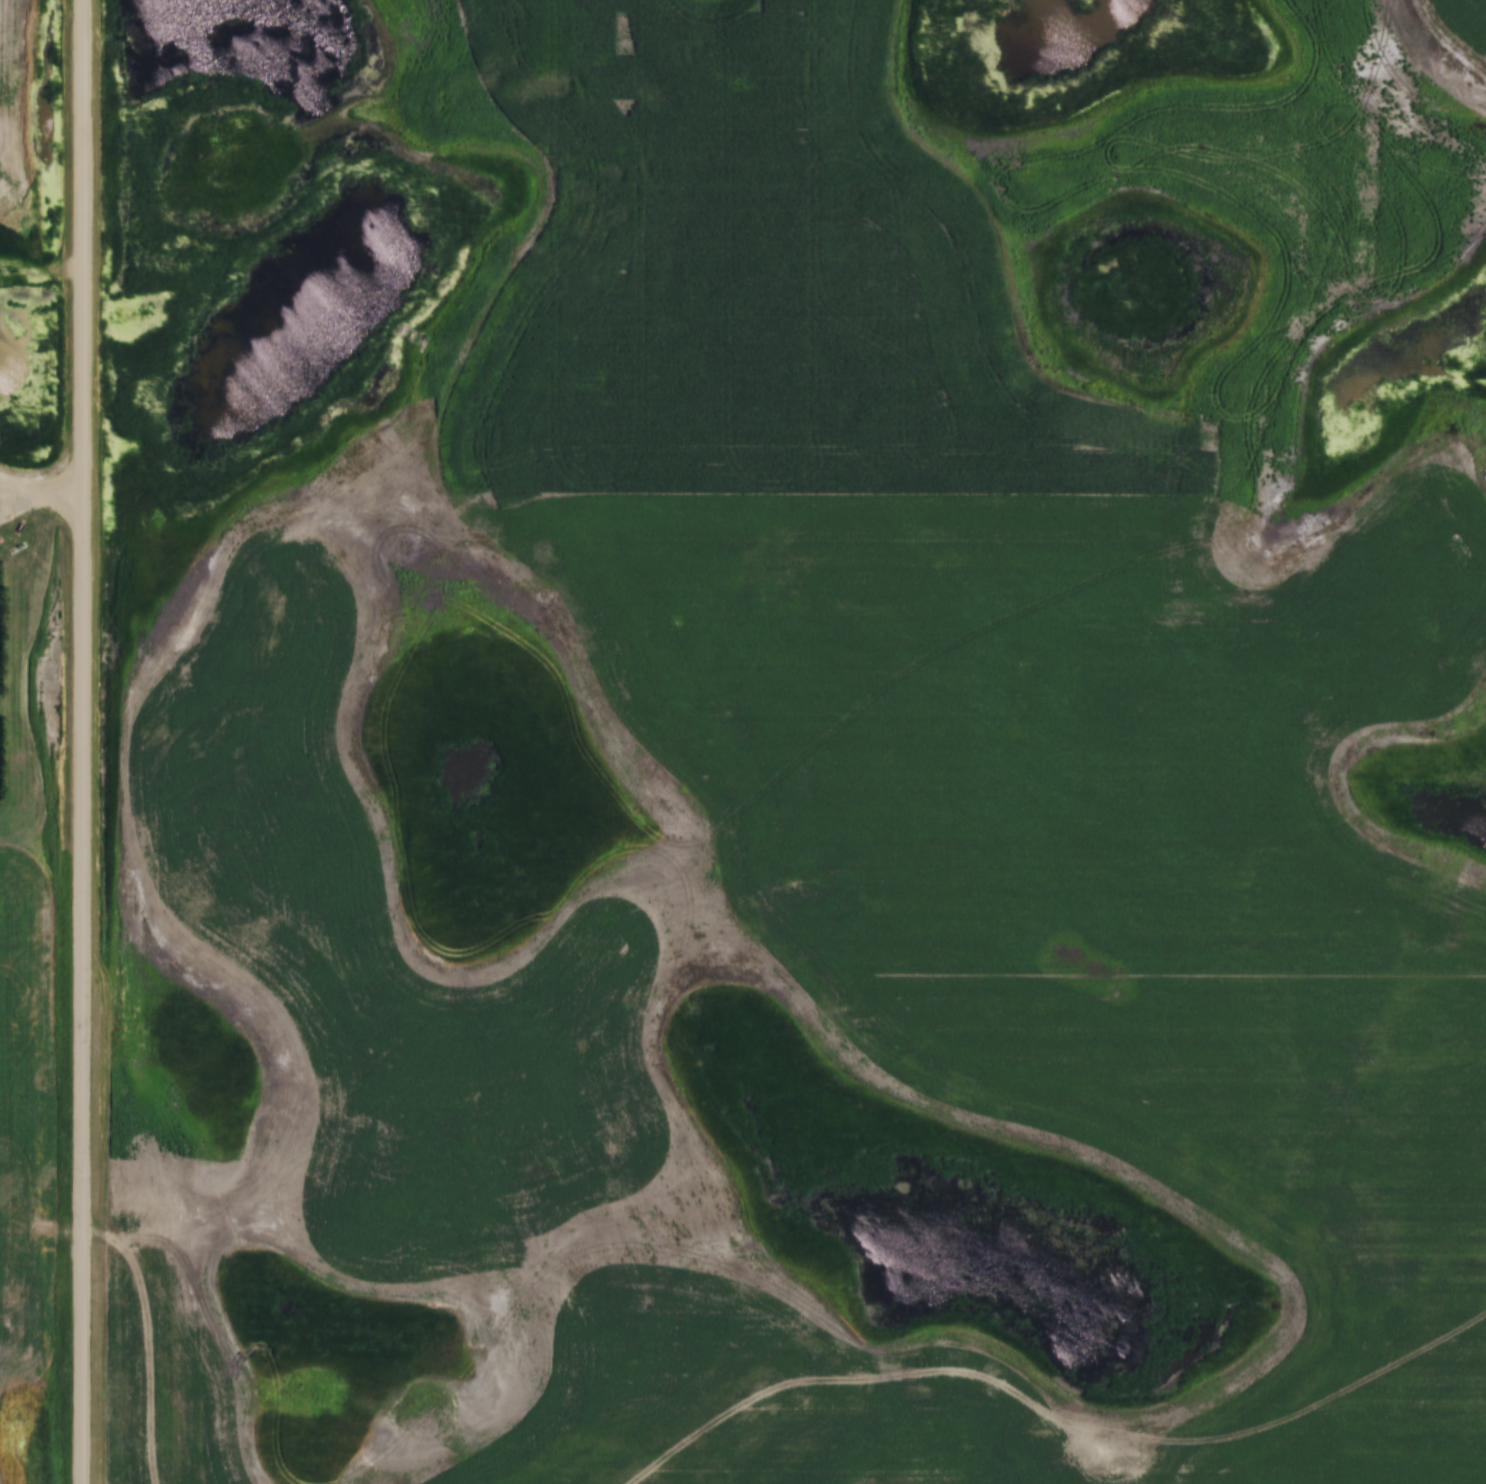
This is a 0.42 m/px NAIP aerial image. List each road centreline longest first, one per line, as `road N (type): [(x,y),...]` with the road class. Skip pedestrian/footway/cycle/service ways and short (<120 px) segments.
road 1 (residential): [(79,1483),(81,0)]

